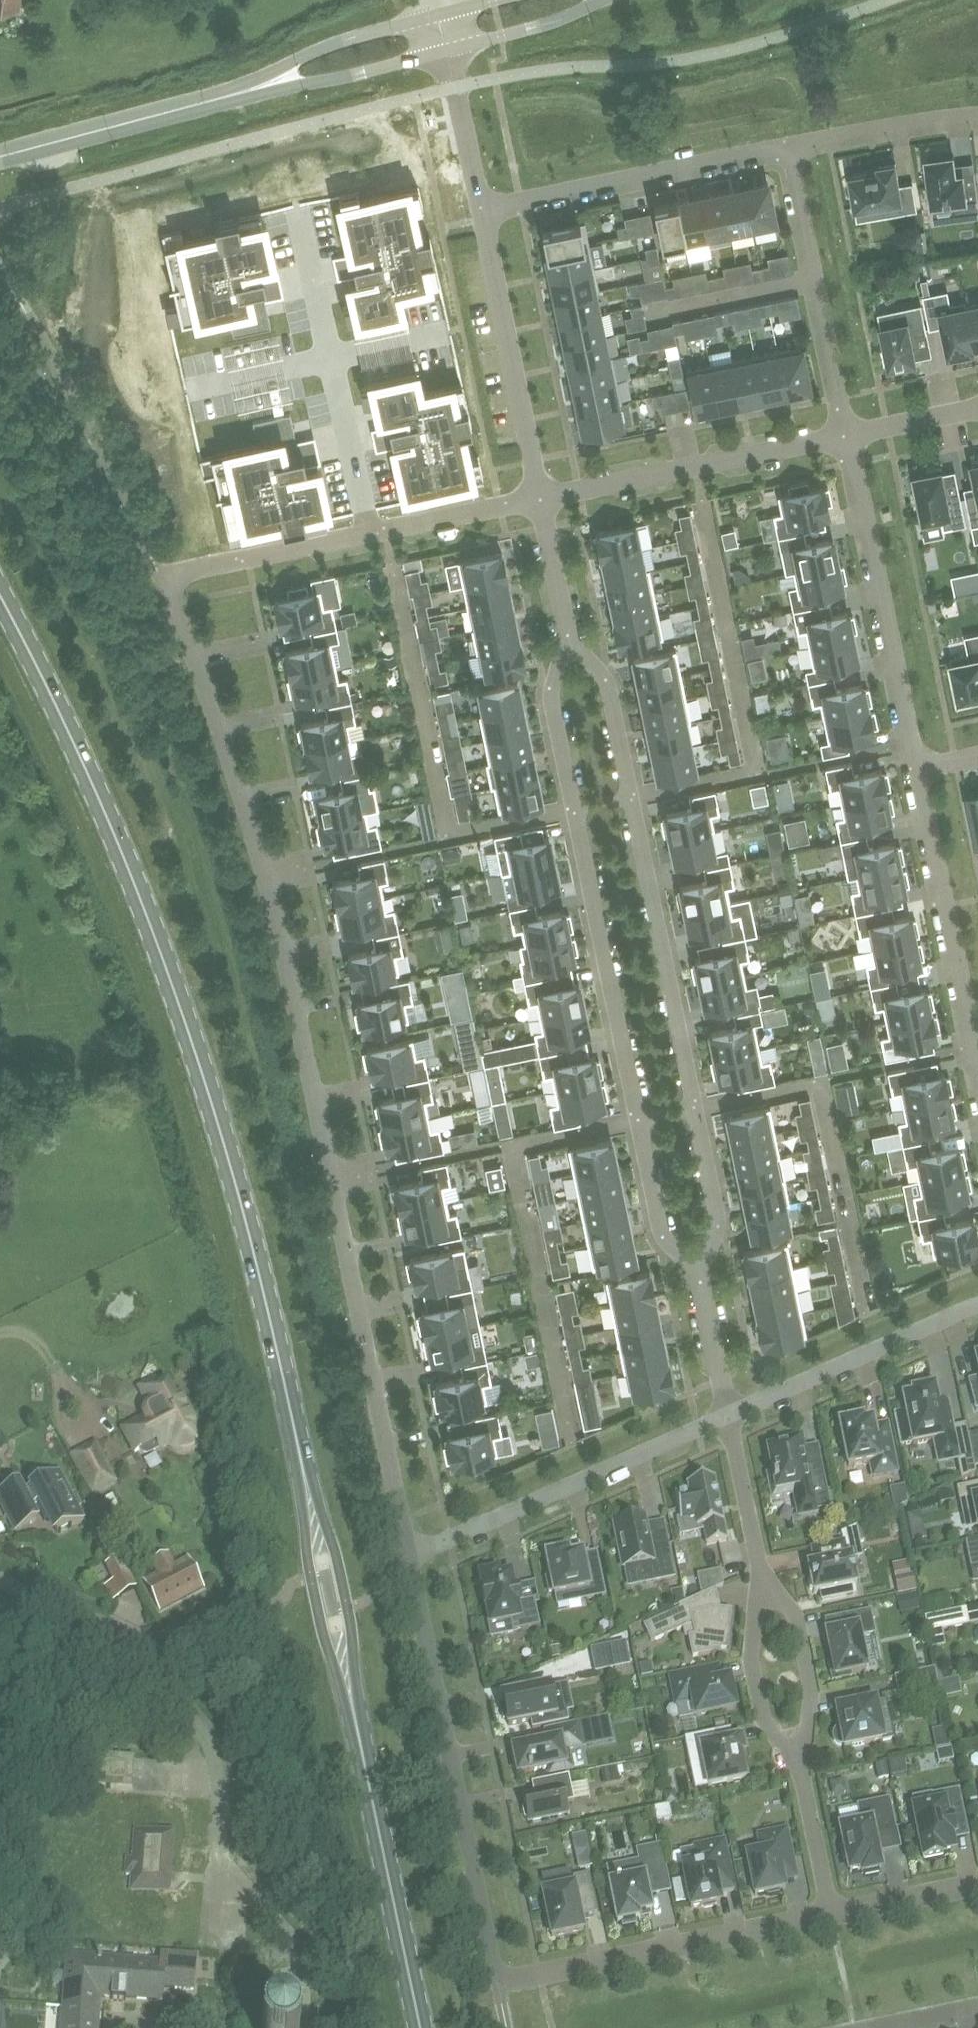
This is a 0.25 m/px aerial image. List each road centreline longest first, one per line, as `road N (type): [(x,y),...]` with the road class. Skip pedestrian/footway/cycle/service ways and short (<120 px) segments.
road 1 (residential): [(409,1557),(326,1144),(262,876),(235,776),(161,579)]
road 2 (primary): [(305,1477),(214,1104),(156,931),(0,595)]
road 3 (residential): [(568,634),(608,683),(615,714),(719,1219),(698,1266)]
road 4 (residential): [(698,1266),(661,1233),(551,696),(568,634)]
road 5 (residential): [(498,1986),(409,1557)]
road 6 (residential): [(137,1656),(212,1745),(222,1779),(216,1866),(295,1939),(307,2027)]
road 7 (residential): [(286,128),(359,538)]
road 8 (residential): [(409,1557),(729,1413)]
road 9 (residential): [(498,1986),(832,1917)]
road 10 (residential): [(917,769),(848,437)]
road 11 (primary): [(420,2027),(350,1701)]
road 12 (residential): [(848,437),(540,500)]
road 13 (residential): [(788,148),(482,211)]
road 14 (residential): [(977,1067),(917,769)]
road 15 (residential): [(848,437),(788,148)]
road 16 (residential): [(540,500),(482,211)]
road 17 (residential): [(729,1413),(977,1303)]
road 18 (tertiary): [(437,15),(340,42),(219,99)]
road 19 (tertiary): [(219,99),(446,50)]
road 20 (primary): [(305,1477),(302,1511),(325,1641),(350,1701)]
road 21 (primary): [(350,1701),(348,1607),(305,1477)]
road 22 (tertiary): [(0,154),(219,99)]
road 23 (residential): [(359,538),(161,579)]
road 24 (residential): [(763,1576),(796,1614),(811,1689),(798,1761)]
road 25 (residential): [(763,1576),(751,1658),(763,1718),(798,1761)]
road 26 (residential): [(977,117),(788,148)]
road 27 (residential): [(540,500),(359,538)]
road 28 (residential): [(729,1413),(763,1576)]
road 29 (tertiary): [(446,50),(600,0)]
road 30 (residential): [(798,1761),(832,1917)]
road 31 (residential): [(137,1656),(94,1618),(0,1580)]
road 32 (residential): [(698,1266),(729,1413)]
road 33 (residential): [(832,1917),(977,1886)]
road 34 (residential): [(568,634),(540,500)]
road 35 (residential): [(977,410),(848,437)]

